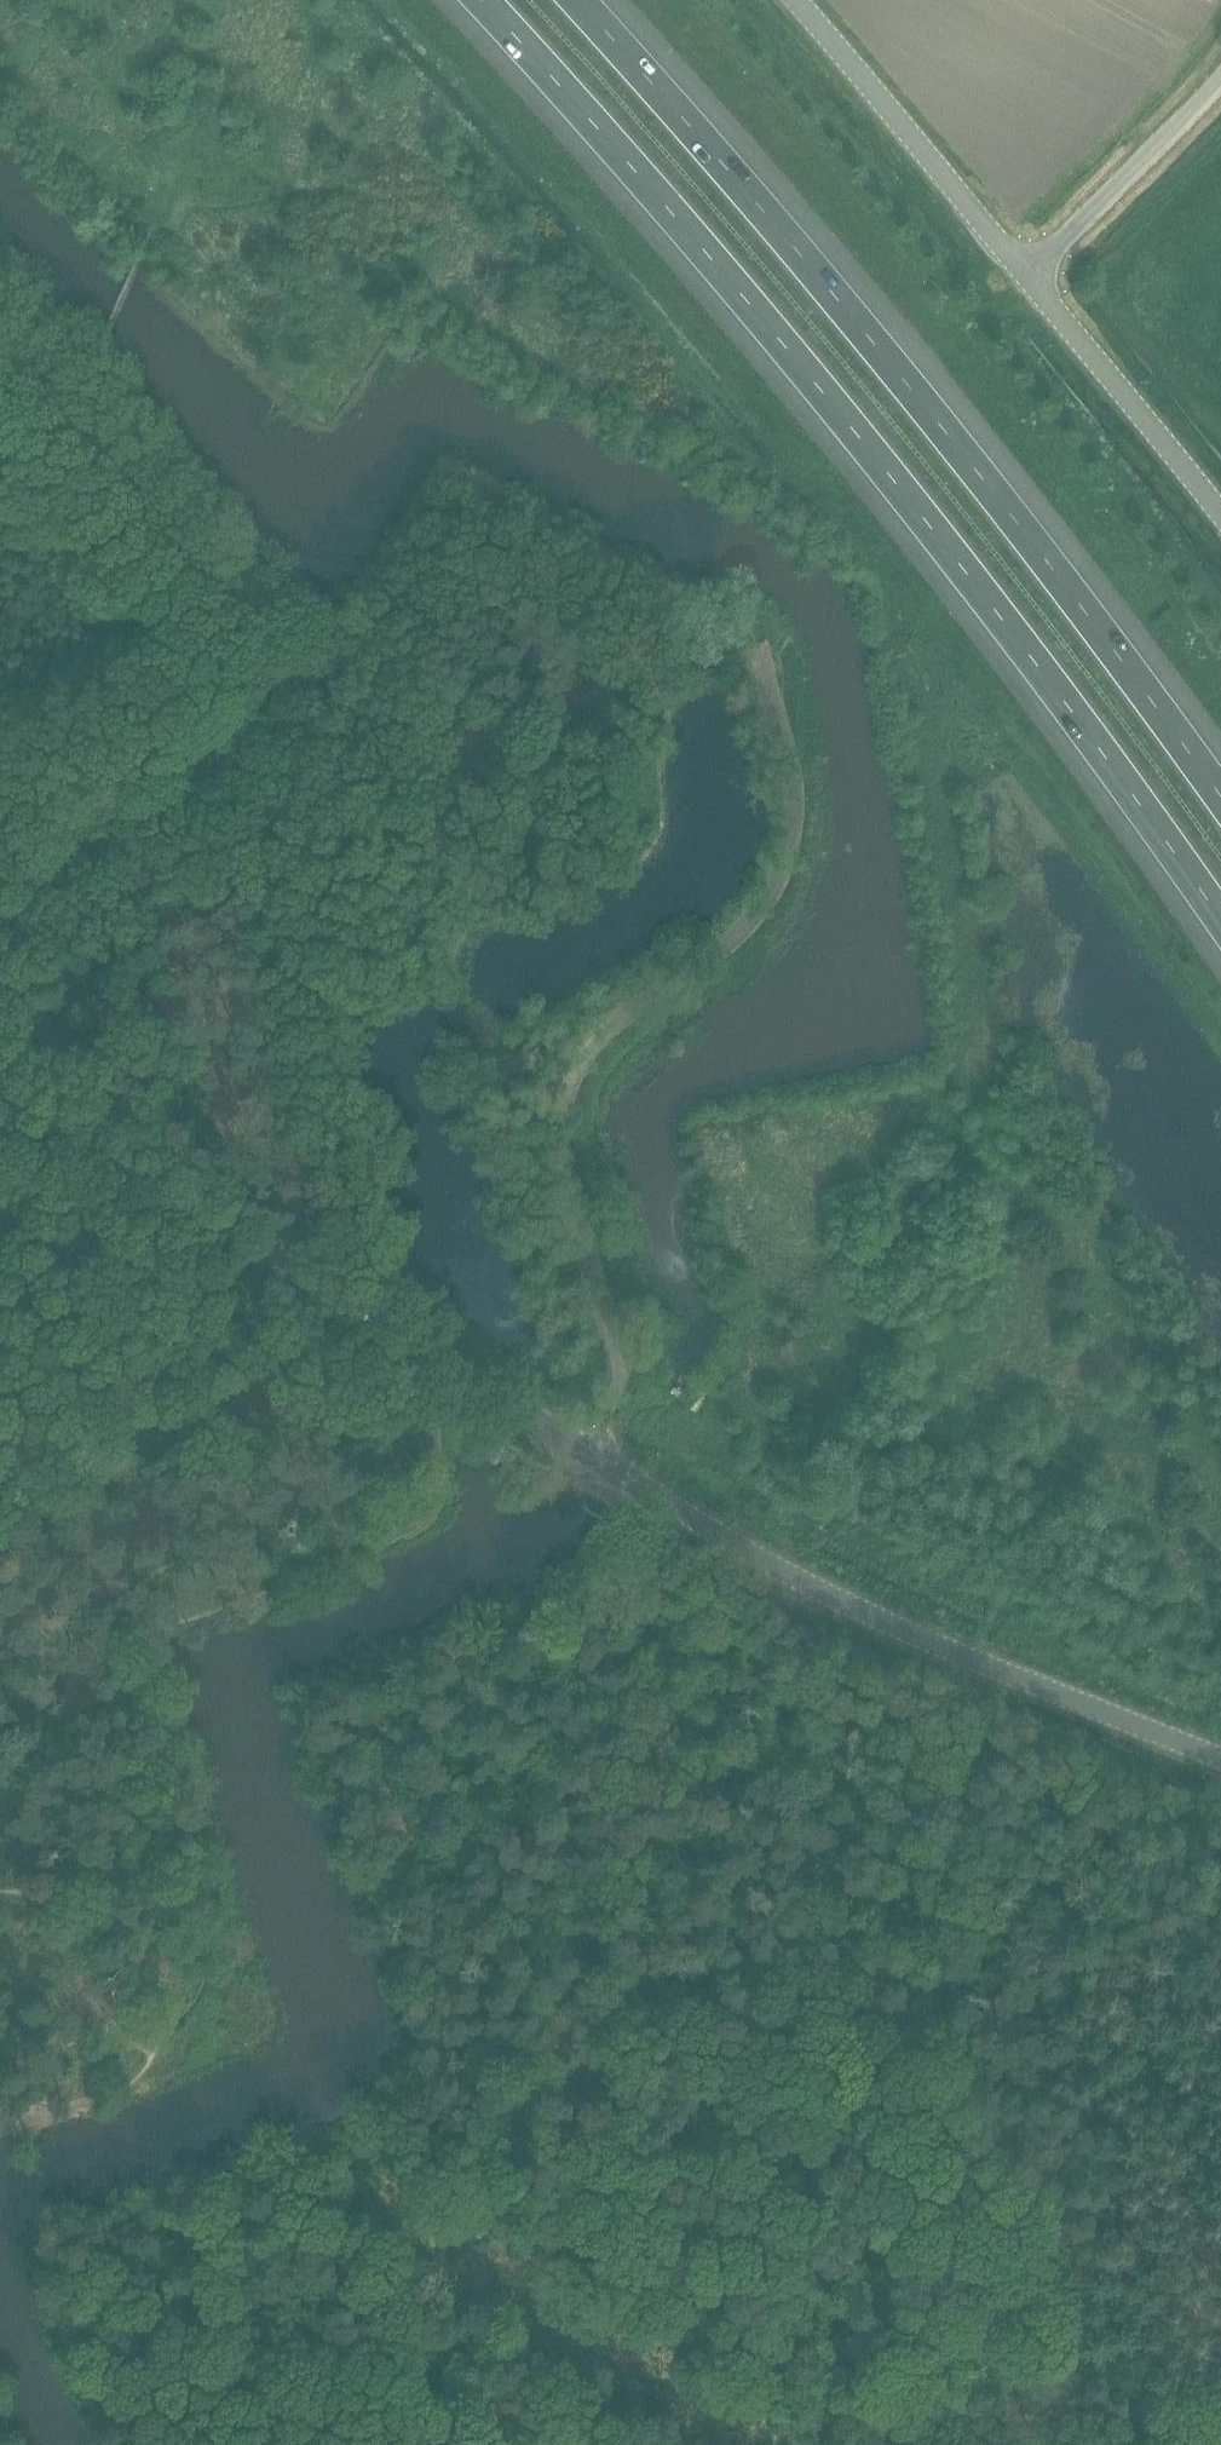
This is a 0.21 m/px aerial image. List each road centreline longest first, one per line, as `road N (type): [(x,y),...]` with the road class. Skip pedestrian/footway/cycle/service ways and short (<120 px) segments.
road 1 (tertiary): [(1220,1759),(949,1651),(659,1499),(0,1077)]
road 2 (motorway): [(478,0),(833,404),(1038,667),(1220,922)]
road 3 (track): [(0,872),(217,751),(271,689),(273,622),(77,404),(228,51)]
road 4 (motorway): [(1220,794),(886,354),(577,0)]
road 5 (unclassified): [(1030,284),(791,0)]
road 6 (unclassified): [(1030,284),(1220,508)]
road 7 (unclassified): [(1030,284),(1220,60)]

